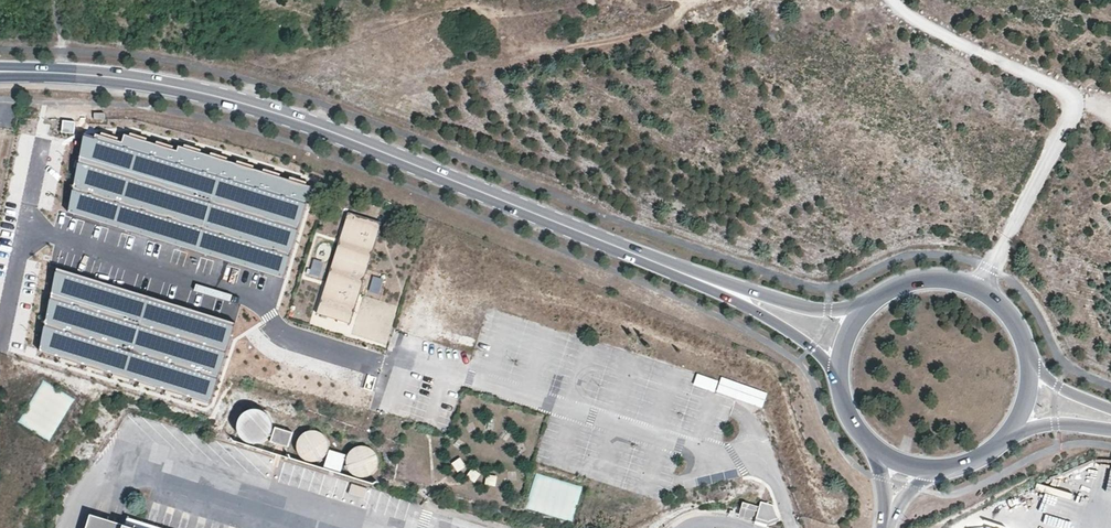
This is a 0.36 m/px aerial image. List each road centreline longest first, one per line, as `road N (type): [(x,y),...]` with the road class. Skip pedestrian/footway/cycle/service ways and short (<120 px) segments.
road 1 (primary): [(877,300),(829,312),(790,307),(357,139),(214,92),(114,73),(0,68)]
road 2 (primary): [(0,86),(153,91),(312,134),(747,309),(822,357),(840,389)]
road 3 (track): [(893,0),(1075,107),(978,292)]
road 4 (primary): [(1028,363),(1006,314),(964,286),(919,283),(877,300)]

